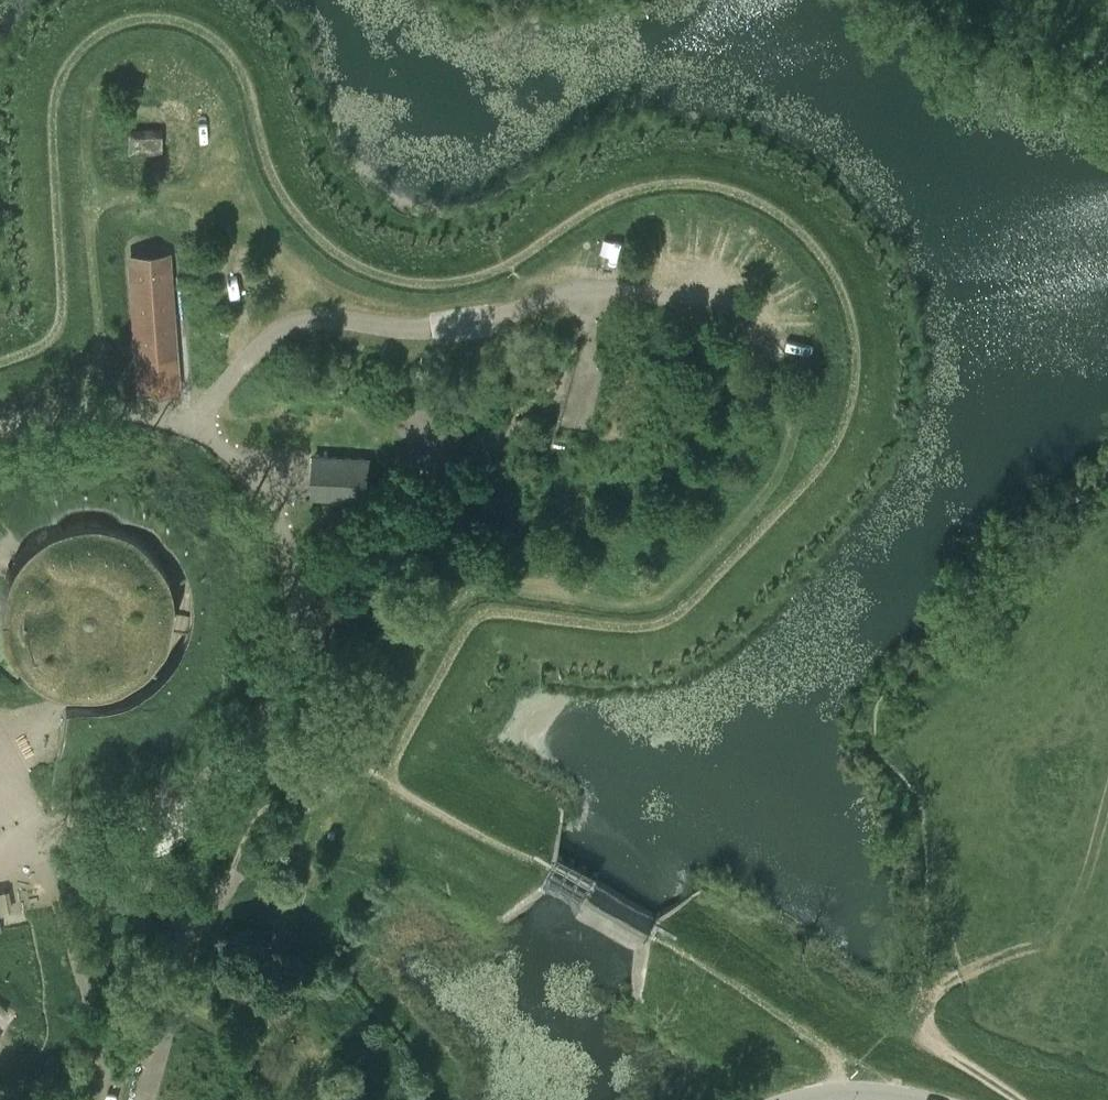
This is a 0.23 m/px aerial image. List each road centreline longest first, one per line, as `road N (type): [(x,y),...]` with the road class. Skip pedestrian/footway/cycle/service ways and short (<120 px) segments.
road 1 (track): [(504,268),(610,196),(656,183),(722,186),(782,215),(818,249),(845,302),(851,404),(826,457),(688,603),(644,621),(477,614),(378,779)]
road 2 (track): [(0,361),(41,344),(60,321),(52,105),(61,71),(87,40),(126,19),(167,17),(209,34),(235,60),(270,176),(293,213),(346,261),(385,276),(442,281),(504,268)]
road 3 (track): [(700,302),(799,331),(814,346),(811,398),(799,427),(750,487)]
road 4 (track): [(921,1012),(921,1037),(1011,1099)]
road 5 (unclassified): [(794,1099),(842,1091),(914,1099)]

